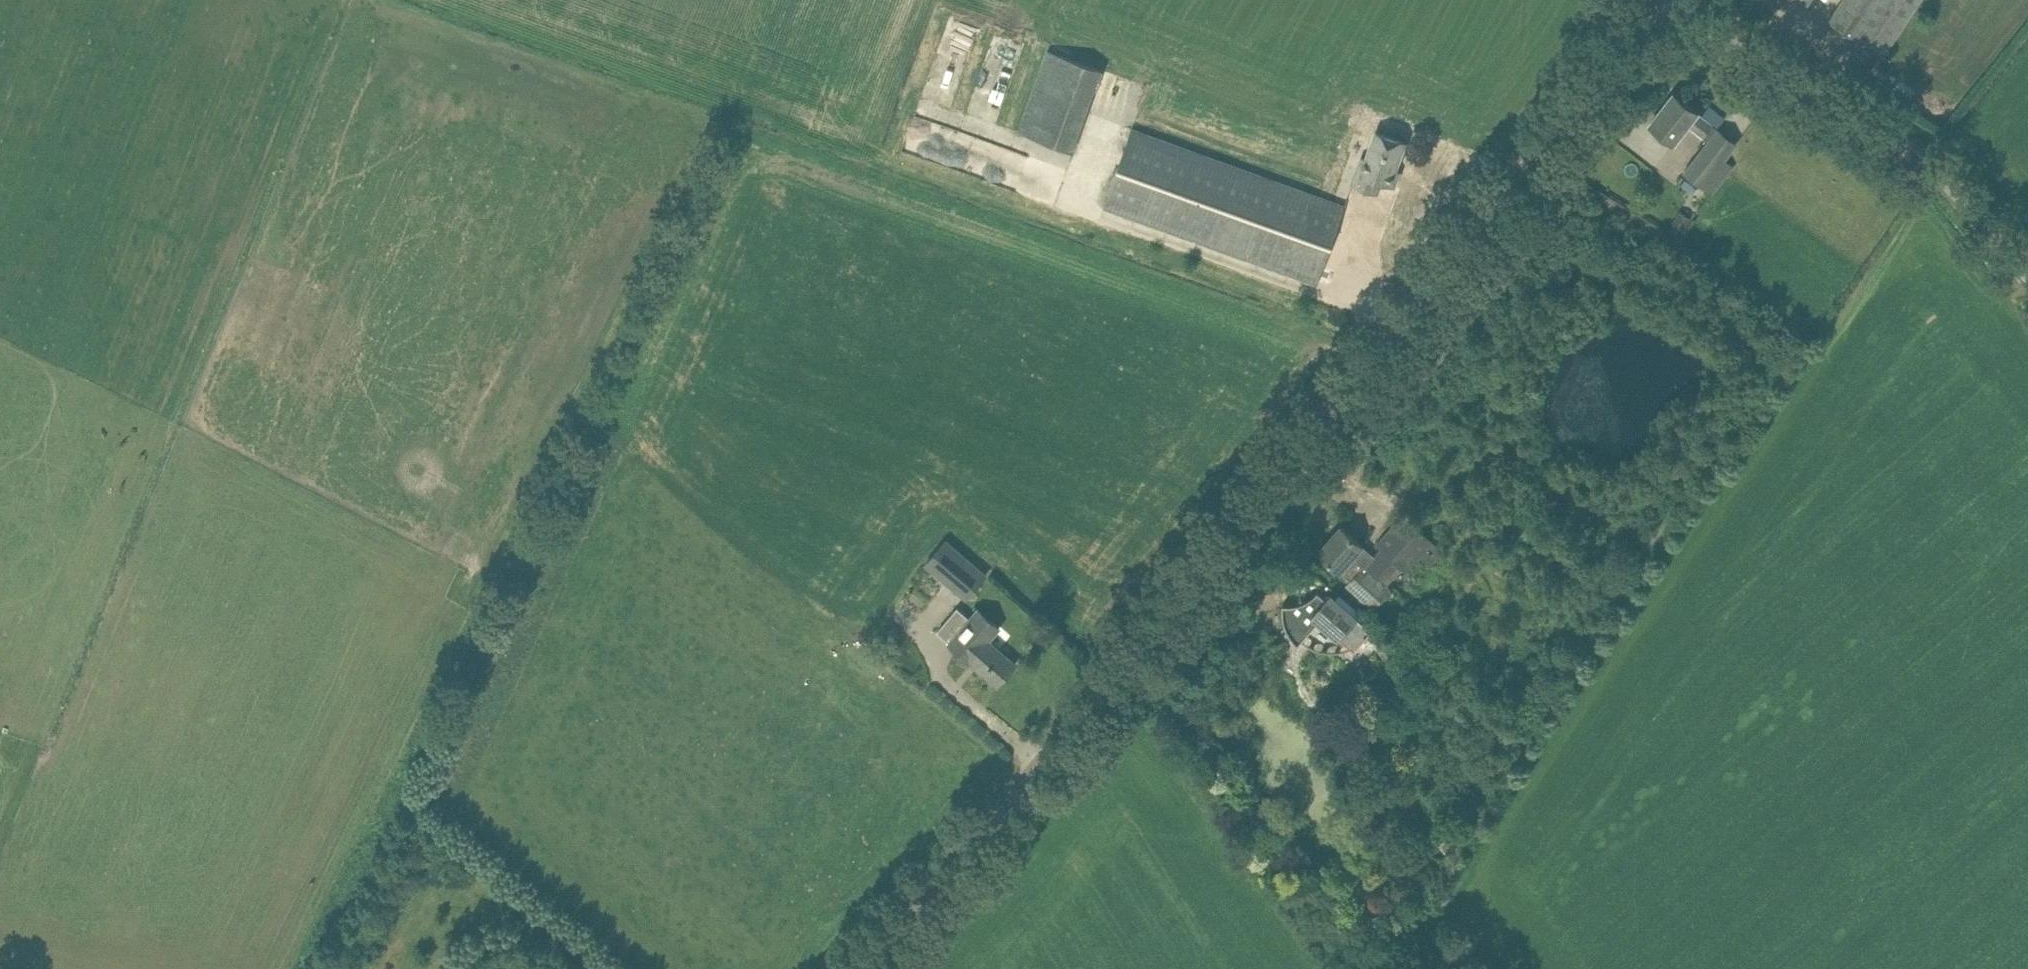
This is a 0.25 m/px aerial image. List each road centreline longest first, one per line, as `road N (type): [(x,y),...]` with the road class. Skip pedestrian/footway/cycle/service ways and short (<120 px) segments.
road 1 (tertiary): [(864,968),(1339,425),(1657,0)]
road 2 (unclassified): [(2027,264),(1956,179),(1864,108),(1675,0)]

